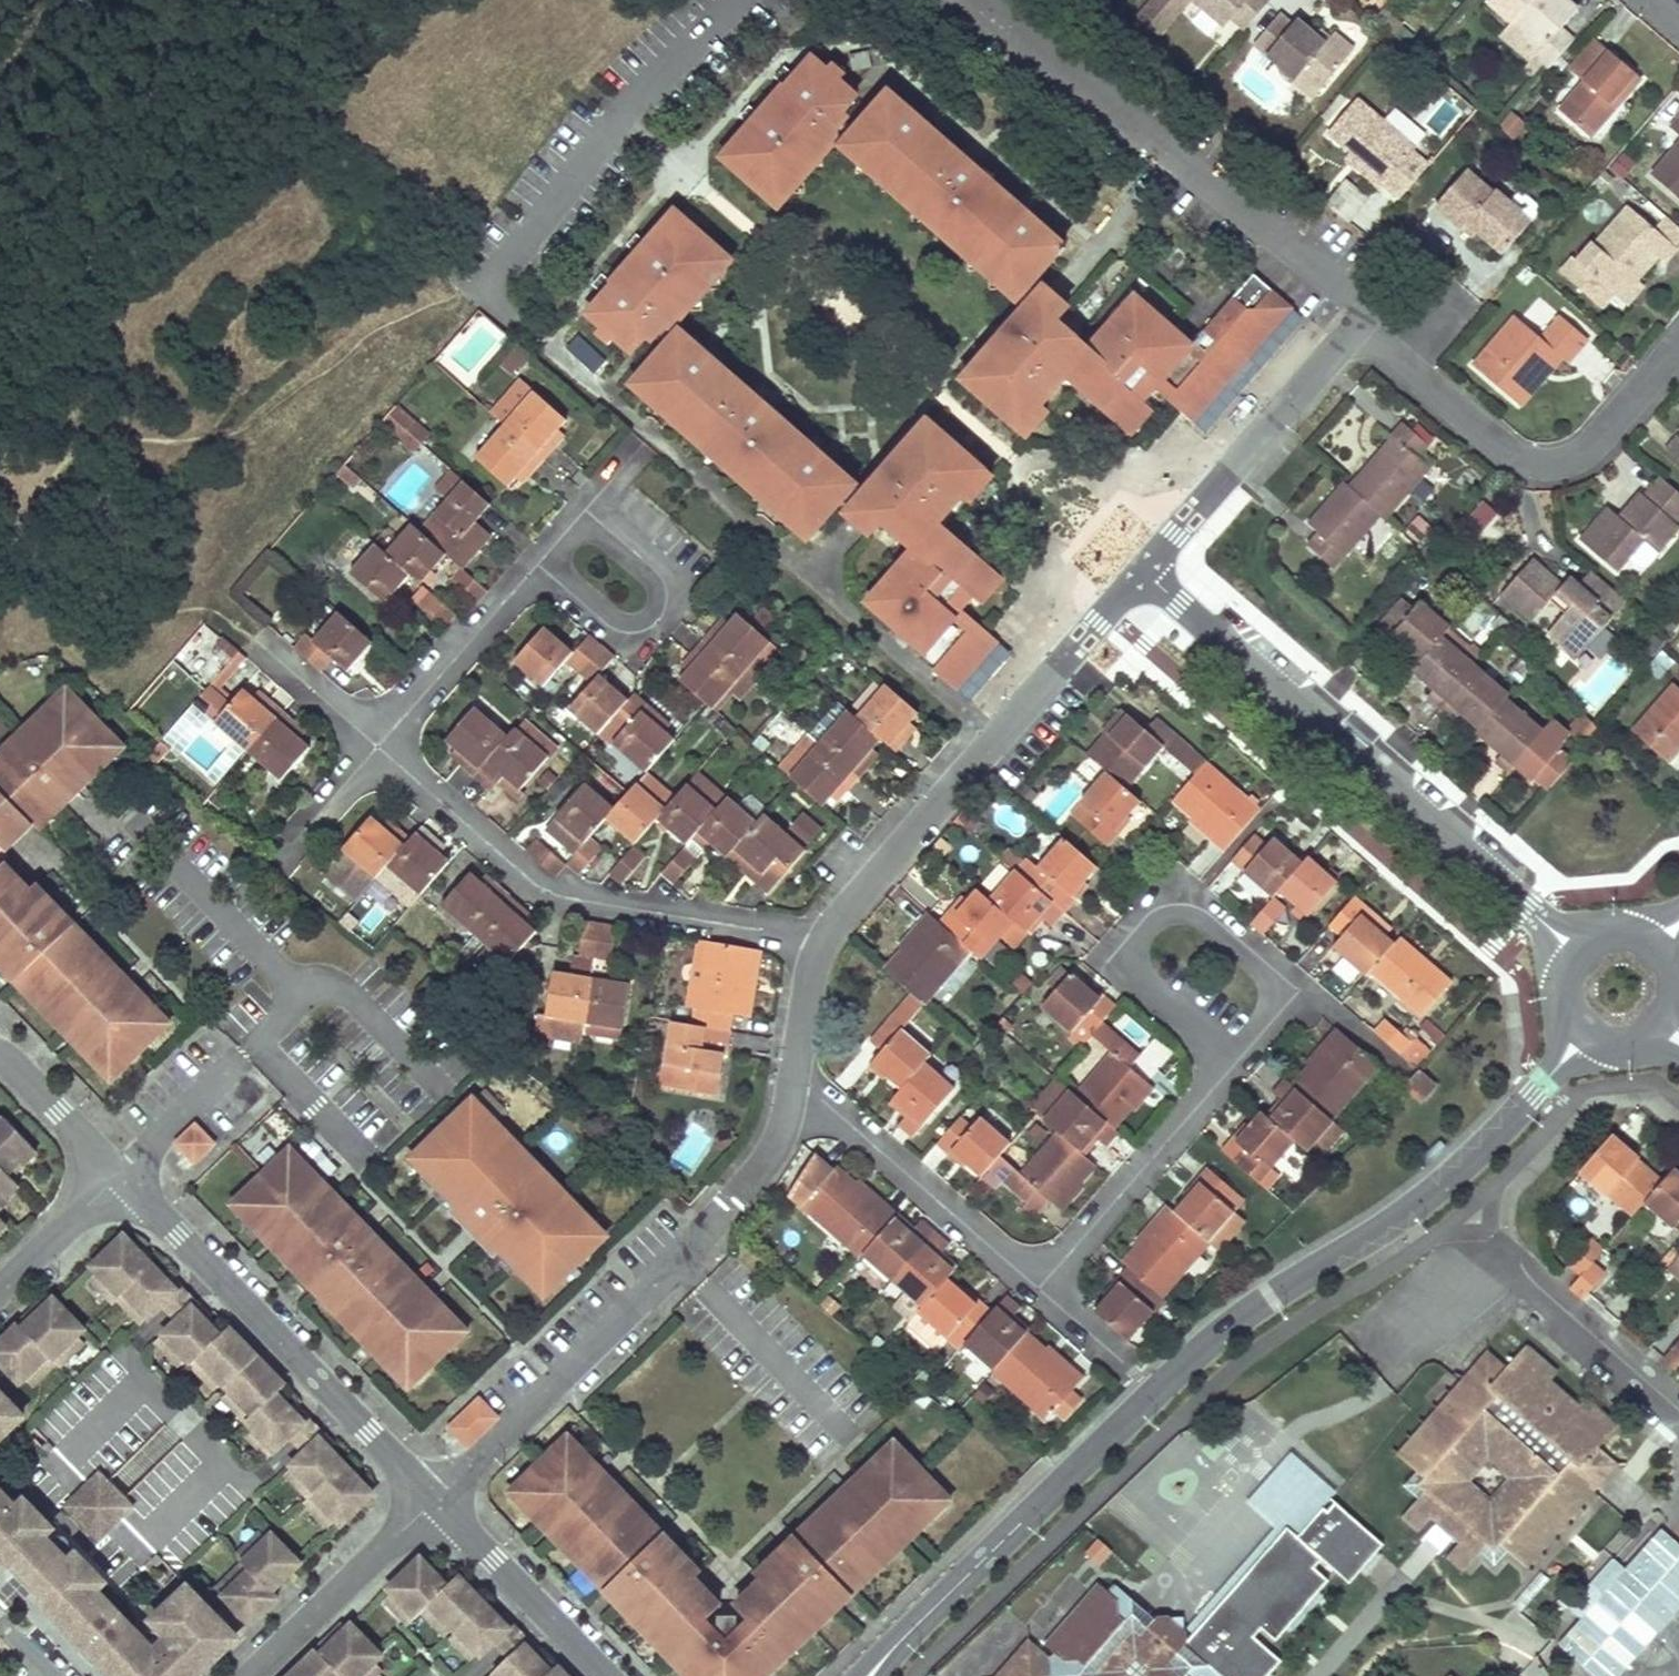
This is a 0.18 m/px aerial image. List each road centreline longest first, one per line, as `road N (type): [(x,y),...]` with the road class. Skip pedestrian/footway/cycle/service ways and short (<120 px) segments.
road 1 (tertiary): [(906,1635),(1209,1340),(1457,1172),(1586,1031)]
road 2 (residential): [(1579,953),(1143,569)]
road 3 (residential): [(792,1072),(782,1125),(733,1208),(434,1501)]
road 4 (residential): [(1357,325),(1354,290),(984,0)]
road 5 (residential): [(822,942),(550,893),(377,746)]
road 6 (residential): [(1143,569),(822,942)]
road 7 (residential): [(434,1501),(120,1173)]
road 8 (residential): [(1236,1061),(1280,1008),(1282,983),(1201,909),(1158,908),(1134,930),(1131,967),(1222,1049)]
road 9 (residential): [(739,0),(621,116),(500,267),(497,303),(521,329)]
road 10 (residential): [(1678,341),(1586,451),(1540,466),(1514,459),(1357,325)]
road 11 (residential): [(792,1072),(1038,1287)]
road 12 (residential): [(1357,325),(1143,569)]
road 13 (residential): [(1038,1287),(1236,1061)]
road 14 (residential): [(585,510),(666,585),(659,621),(620,632),(537,565)]
road 15 (residential): [(434,1501),(251,1675)]
road 16 (residential): [(606,1675),(434,1501)]
road 17 (residential): [(377,746),(537,565)]
road 18 (residential): [(1537,1285),(1678,1410)]
road 19 (residential): [(0,1294),(120,1173)]
road 20 (residential): [(120,1173),(0,1056)]
road 21 (residential): [(377,746),(254,638)]
road 22 (residential): [(822,942),(792,1072)]
road 23 (residential): [(291,844),(377,746)]

